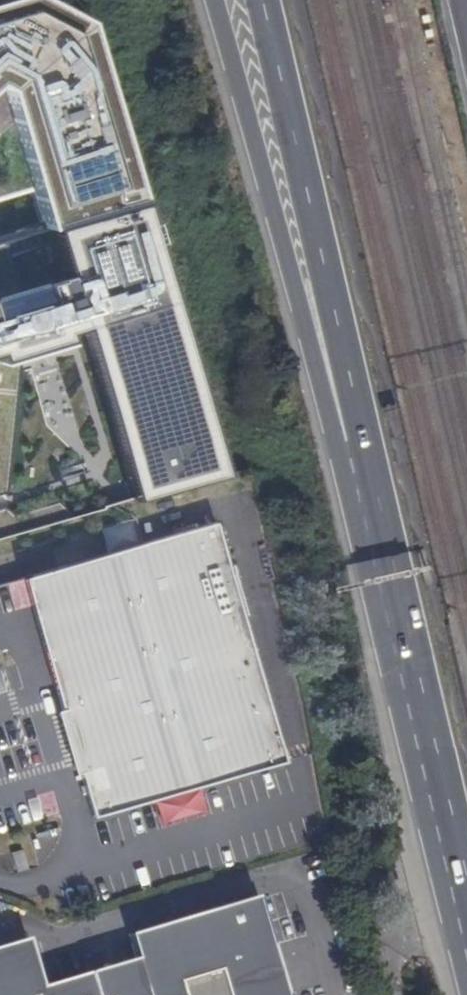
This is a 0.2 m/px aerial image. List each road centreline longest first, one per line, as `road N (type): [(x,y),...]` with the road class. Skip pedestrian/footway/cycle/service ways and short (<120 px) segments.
road 1 (motorway): [(210,0),(330,419),(360,451)]
road 2 (motorway): [(360,451),(466,913)]
road 3 (motorway): [(263,0),(360,451)]

